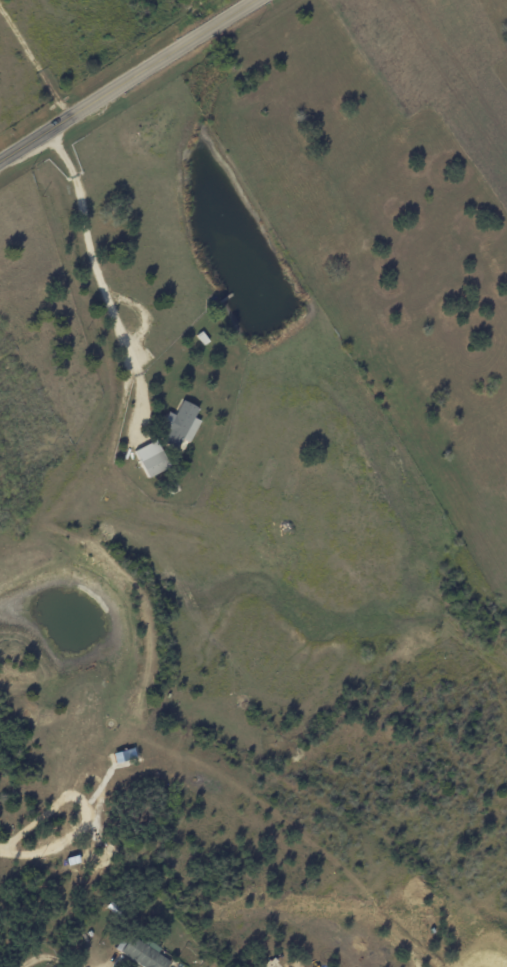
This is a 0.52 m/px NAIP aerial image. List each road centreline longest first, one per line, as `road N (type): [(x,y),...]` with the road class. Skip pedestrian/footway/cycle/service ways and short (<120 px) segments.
road 1 (tertiary): [(0,161),(257,0)]

